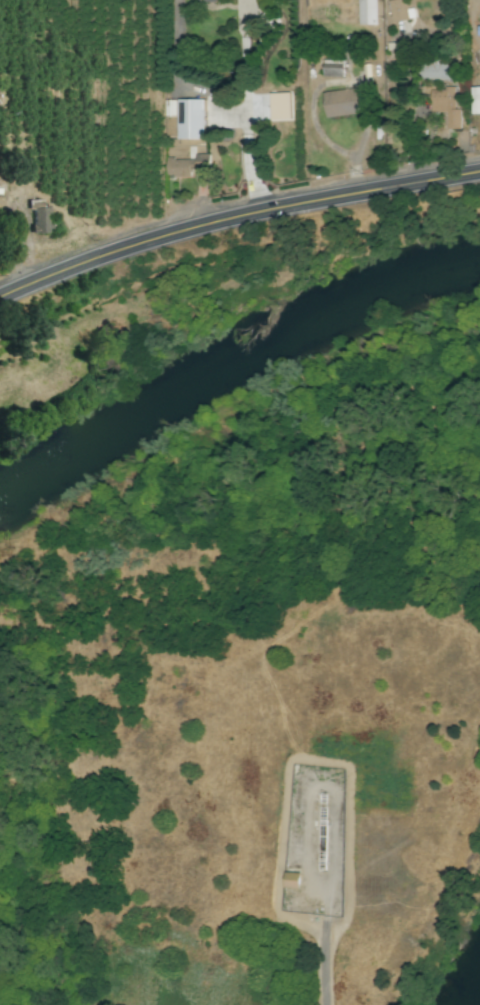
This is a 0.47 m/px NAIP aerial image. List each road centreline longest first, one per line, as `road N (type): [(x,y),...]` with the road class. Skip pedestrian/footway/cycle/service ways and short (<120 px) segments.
road 1 (tertiary): [(0,300),(186,231),(479,174)]

